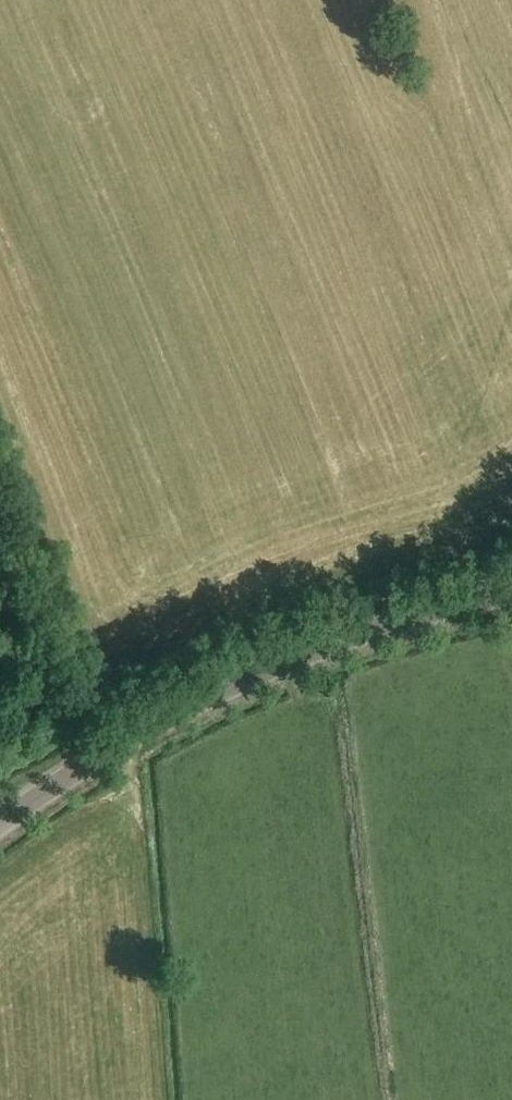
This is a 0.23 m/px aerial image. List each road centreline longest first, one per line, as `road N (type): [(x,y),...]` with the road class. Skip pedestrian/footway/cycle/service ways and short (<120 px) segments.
road 1 (tertiary): [(0,827),(91,764),(248,681),(386,628),(511,594)]
road 2 (track): [(0,670),(27,660),(42,636),(39,591),(0,500)]

